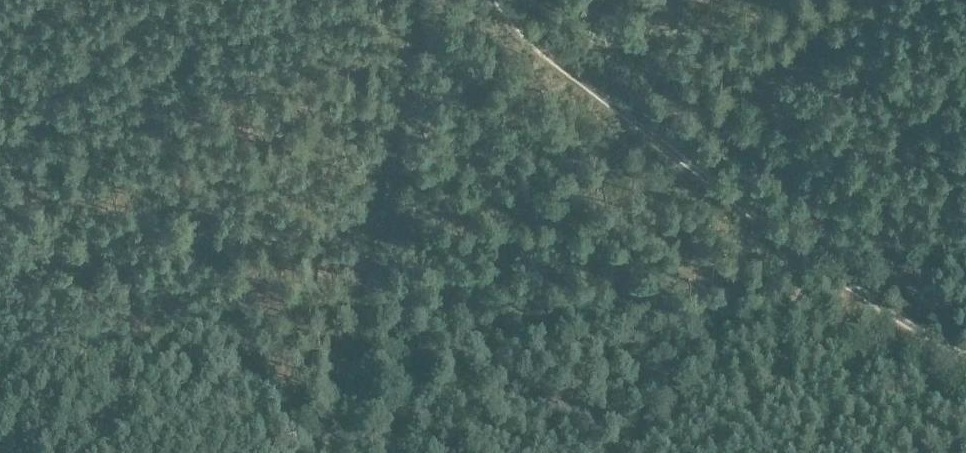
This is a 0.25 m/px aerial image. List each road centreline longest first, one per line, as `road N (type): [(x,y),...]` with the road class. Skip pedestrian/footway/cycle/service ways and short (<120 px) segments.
road 1 (track): [(499,0),(552,58),(742,207),(903,322),(965,355)]
road 2 (track): [(416,0),(332,452)]
road 3 (track): [(0,179),(268,452)]

